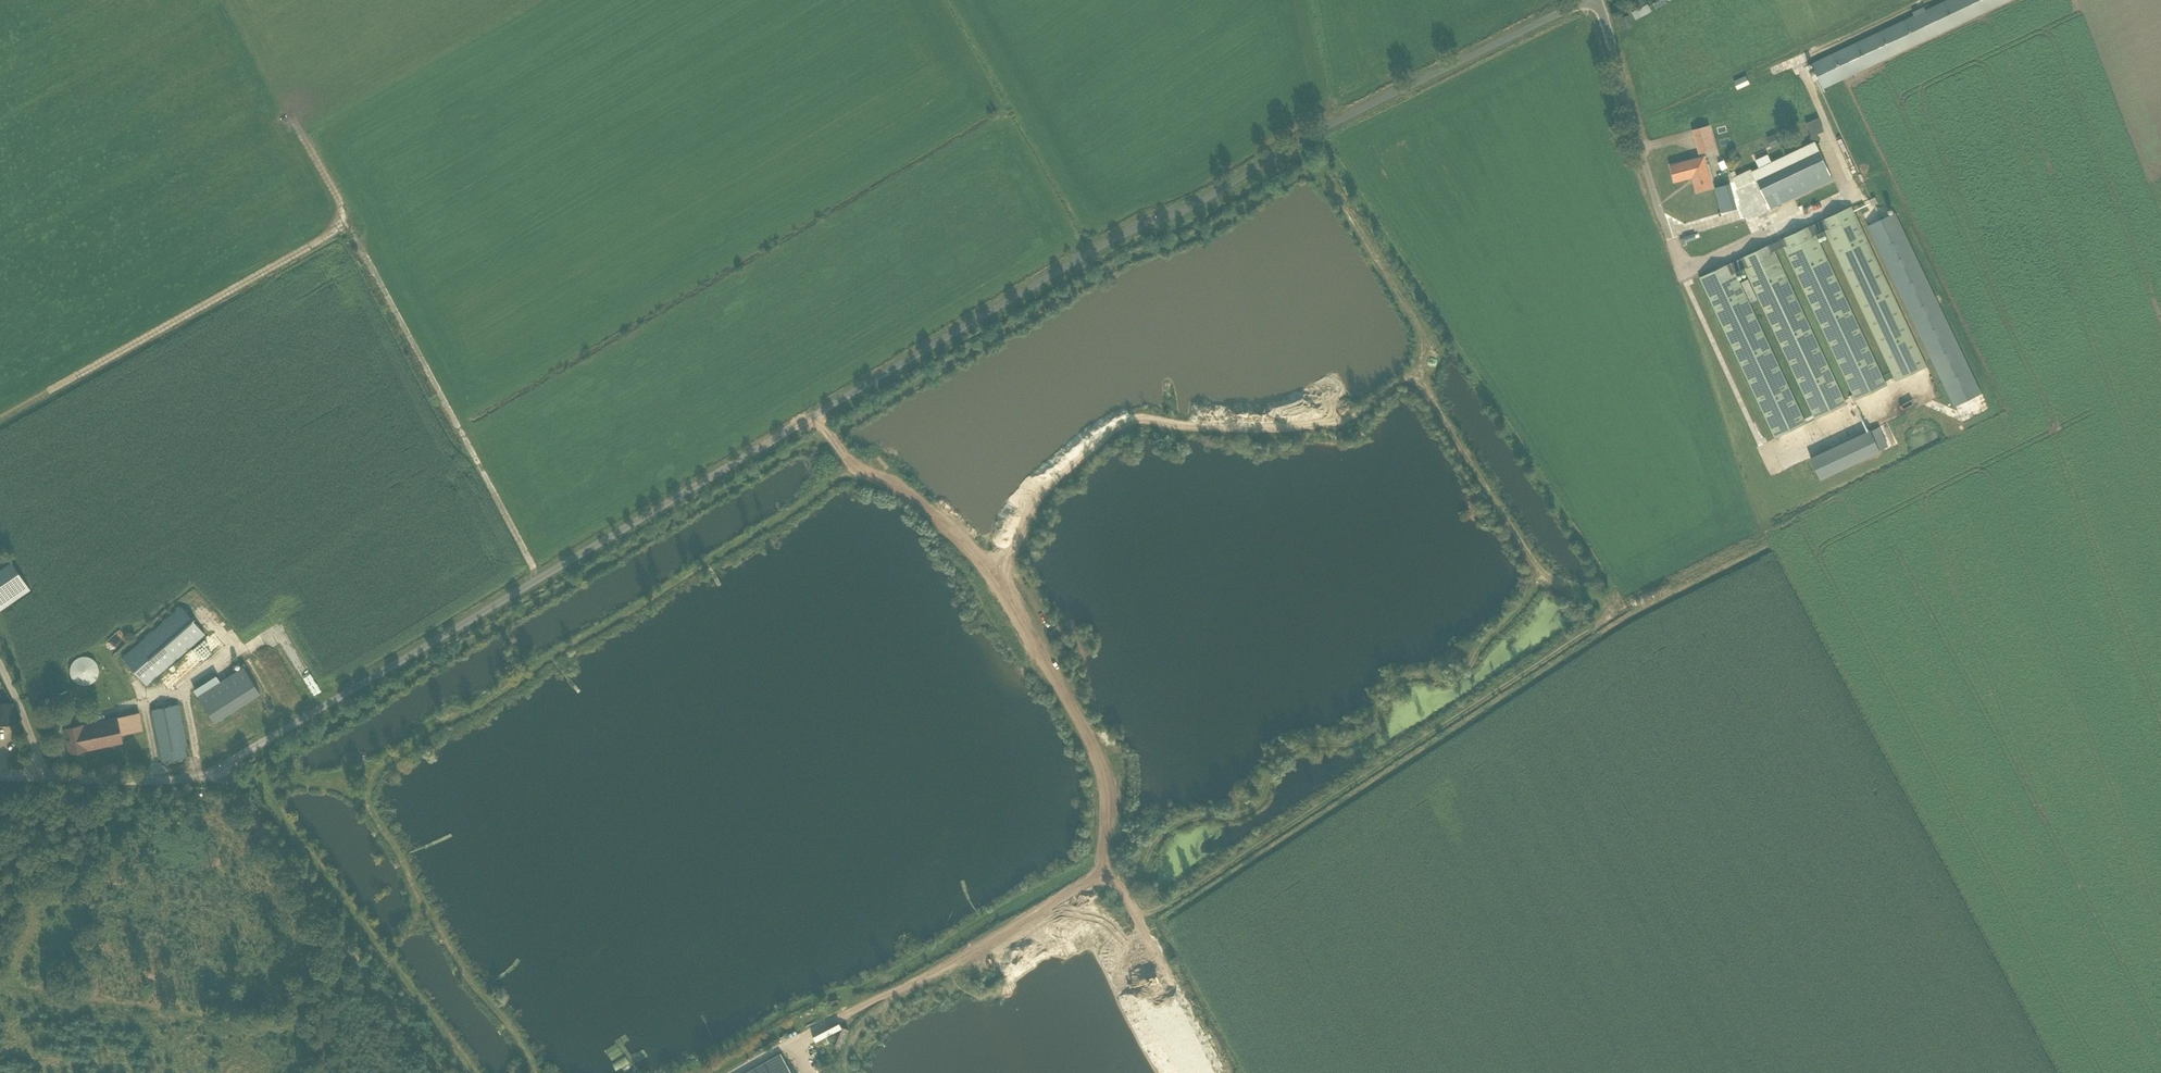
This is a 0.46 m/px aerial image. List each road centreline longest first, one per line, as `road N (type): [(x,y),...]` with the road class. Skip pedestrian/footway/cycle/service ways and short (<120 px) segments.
road 1 (unclassified): [(219,768),(1083,255),(1205,200),(1350,113),(1585,0)]
road 2 (unclassified): [(441,1072),(219,768)]
road 3 (unclassified): [(1667,235),(1598,0)]
road 4 (unclassified): [(0,774),(175,779),(219,768)]
road 5 (track): [(320,1072),(338,938)]

